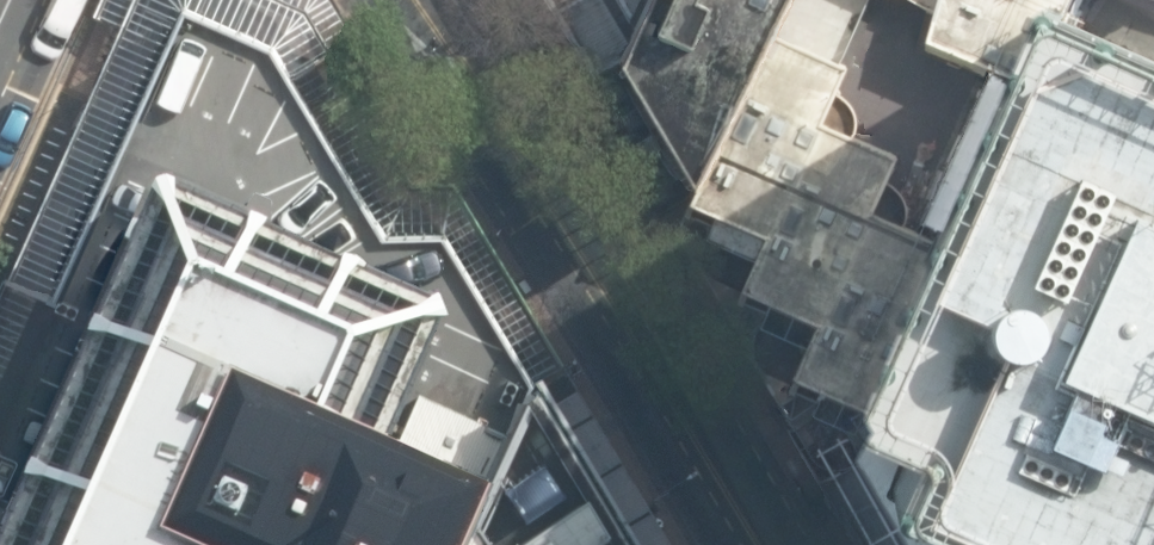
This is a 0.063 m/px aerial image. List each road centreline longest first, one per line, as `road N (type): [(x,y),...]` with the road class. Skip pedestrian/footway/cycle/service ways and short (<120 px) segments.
road 1 (tertiary): [(755,544),(414,0)]

